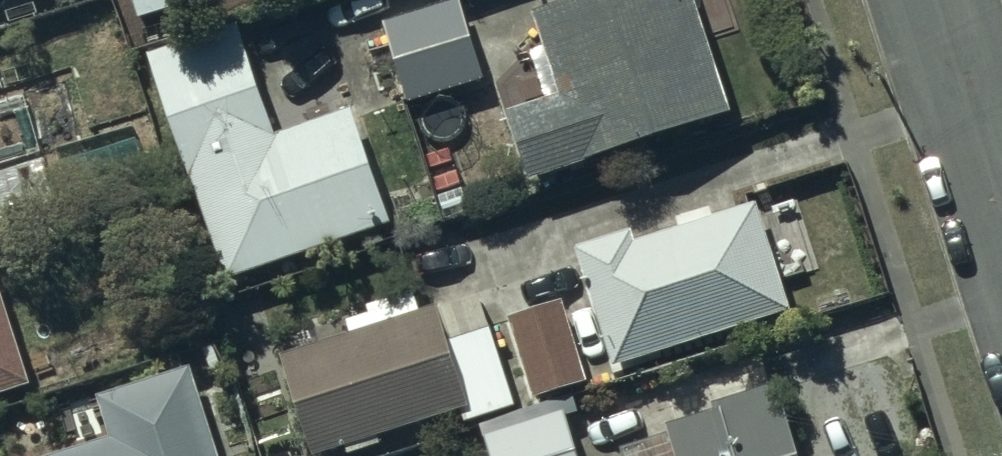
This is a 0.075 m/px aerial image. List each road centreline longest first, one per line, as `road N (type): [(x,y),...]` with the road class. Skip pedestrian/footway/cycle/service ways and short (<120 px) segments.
road 1 (residential): [(934,0),(1001,213)]

